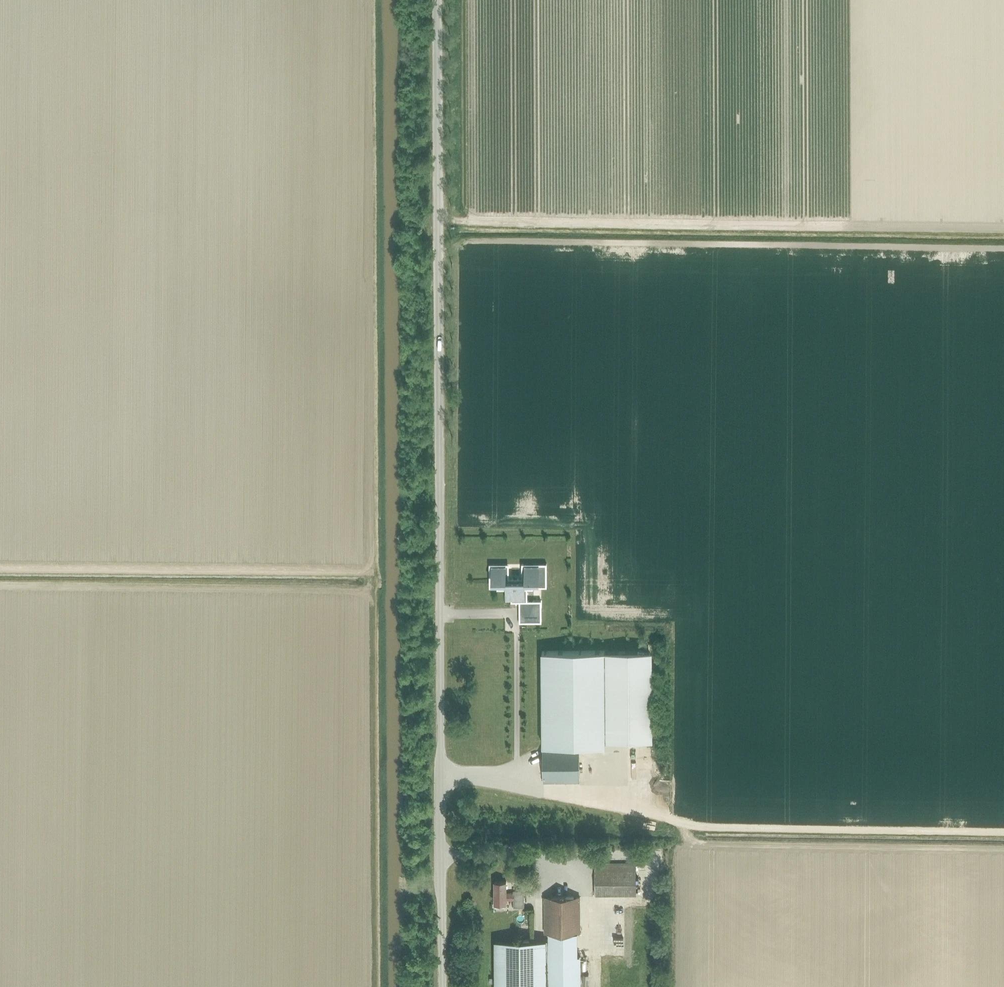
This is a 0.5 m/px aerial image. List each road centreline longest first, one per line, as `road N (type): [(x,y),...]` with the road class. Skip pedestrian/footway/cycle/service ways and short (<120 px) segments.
road 1 (unclassified): [(442,986),(437,0)]

